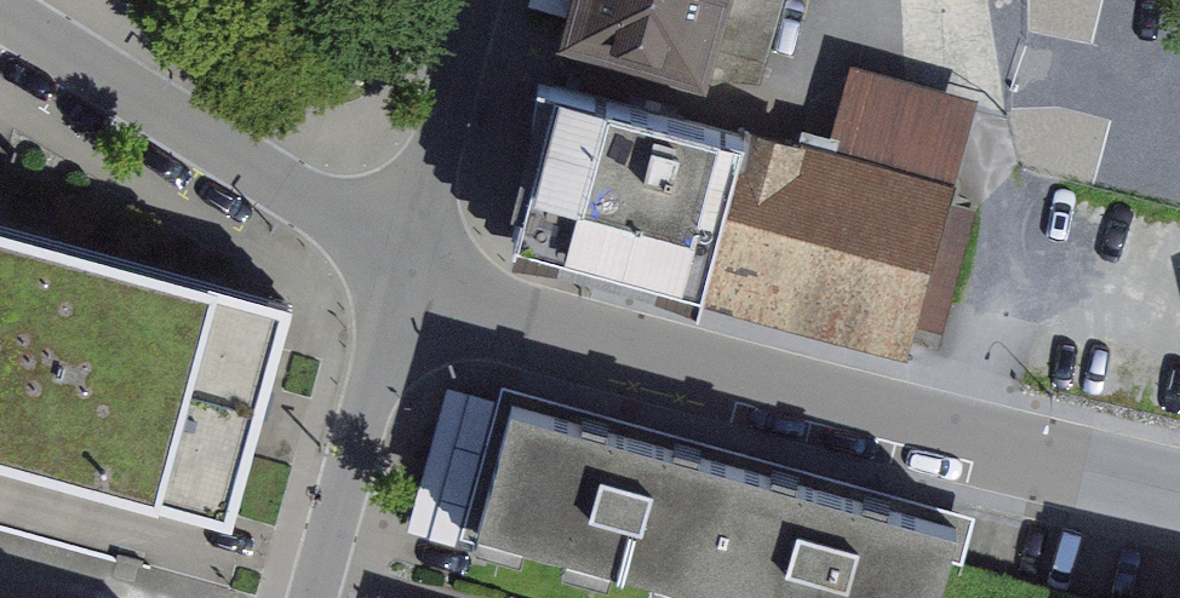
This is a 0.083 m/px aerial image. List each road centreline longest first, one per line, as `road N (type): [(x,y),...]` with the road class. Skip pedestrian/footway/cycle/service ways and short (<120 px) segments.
road 1 (residential): [(1179,484),(406,289)]
road 2 (residential): [(406,289),(280,183),(0,8)]
road 3 (residential): [(406,289),(316,597)]
road 4 (residential): [(484,0),(406,289)]

